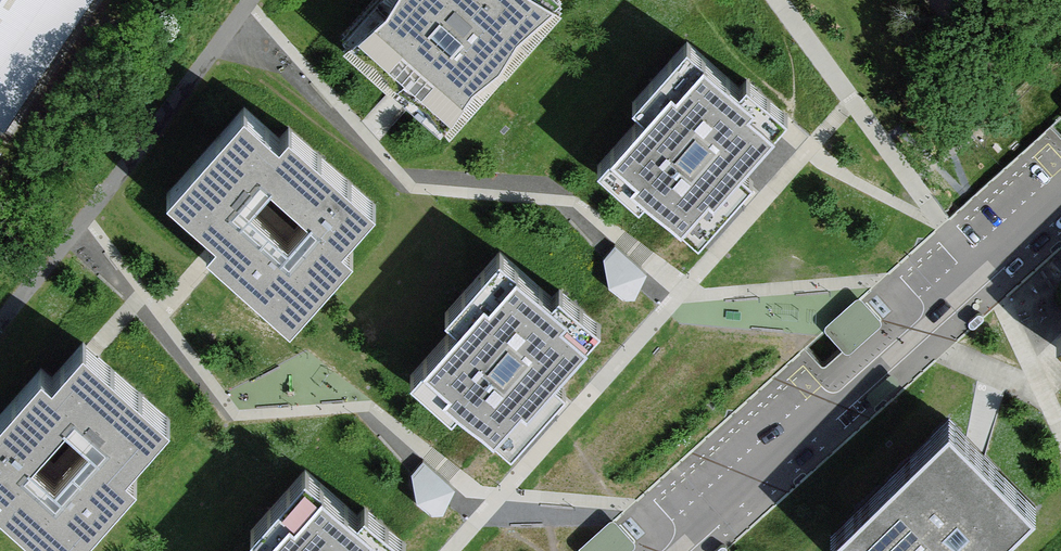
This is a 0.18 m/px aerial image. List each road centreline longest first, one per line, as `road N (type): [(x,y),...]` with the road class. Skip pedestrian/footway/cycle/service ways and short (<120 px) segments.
road 1 (residential): [(1060,191),(672,550)]

